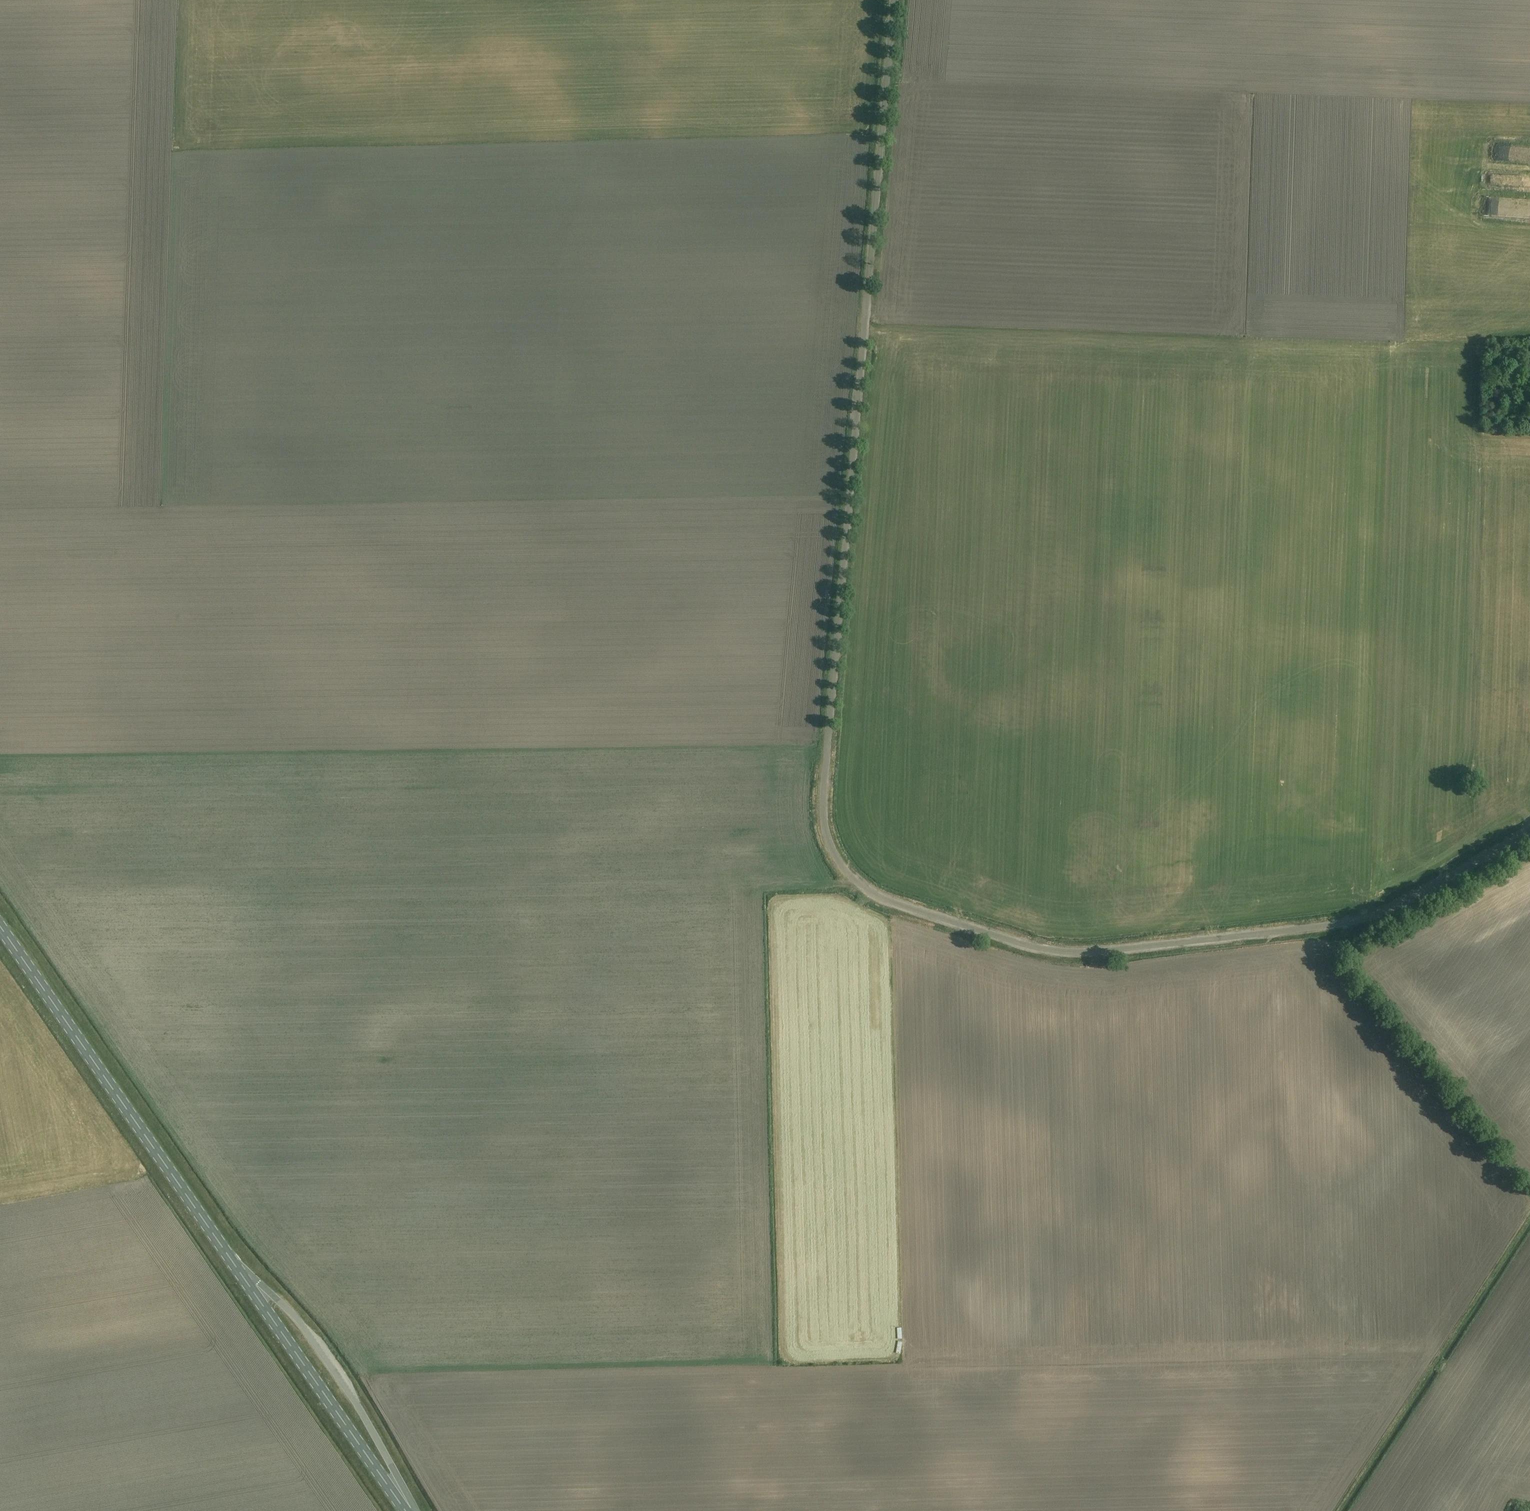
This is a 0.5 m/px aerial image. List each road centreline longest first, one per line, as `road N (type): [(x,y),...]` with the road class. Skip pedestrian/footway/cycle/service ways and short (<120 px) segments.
road 1 (unclassified): [(1529,830),(1363,918),(1099,952),(989,934),(873,893),(845,870),(828,840),(823,791),(894,0)]
road 2 (secondary): [(406,1510),(0,925)]

